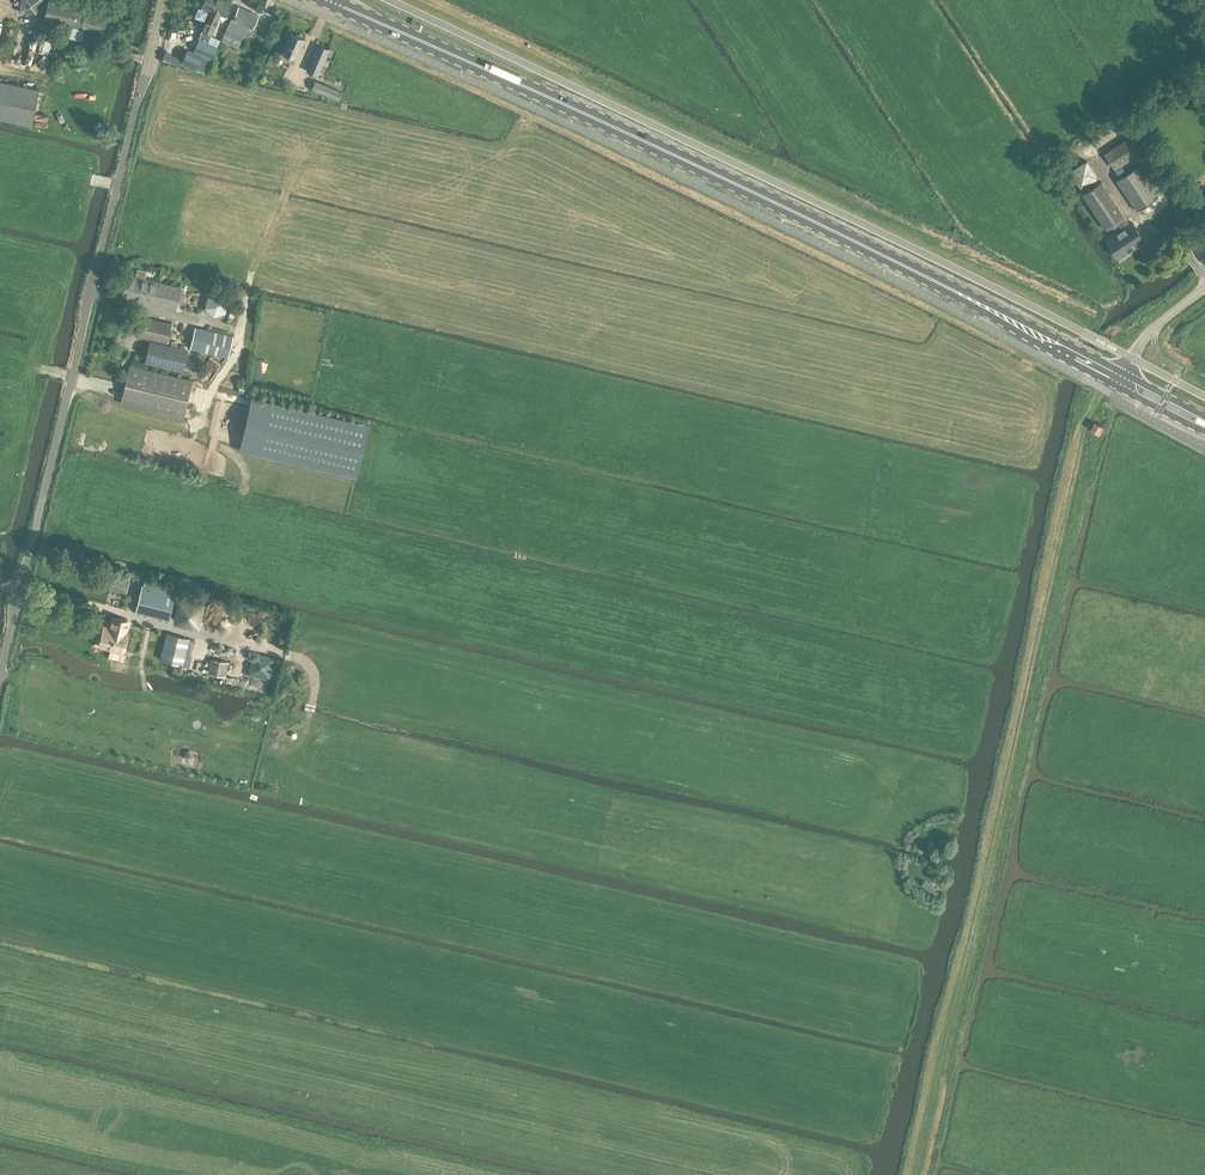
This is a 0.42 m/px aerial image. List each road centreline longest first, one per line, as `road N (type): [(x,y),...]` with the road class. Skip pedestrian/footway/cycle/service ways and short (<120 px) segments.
road 1 (track): [(920,859),(918,870),(853,906),(394,802),(265,751),(75,719),(27,681),(1,675)]
road 2 (primary): [(1123,380),(899,264),(328,0)]
road 3 (track): [(913,1174),(993,869),(1028,684),(1083,475),(1084,435),(1114,375)]
road 4 (unclassified): [(0,679),(164,0)]
road 5 (track): [(26,30),(149,61)]
road 6 (unclassified): [(1123,380),(1154,331),(1204,287)]
road 7 (track): [(0,161),(119,186)]

